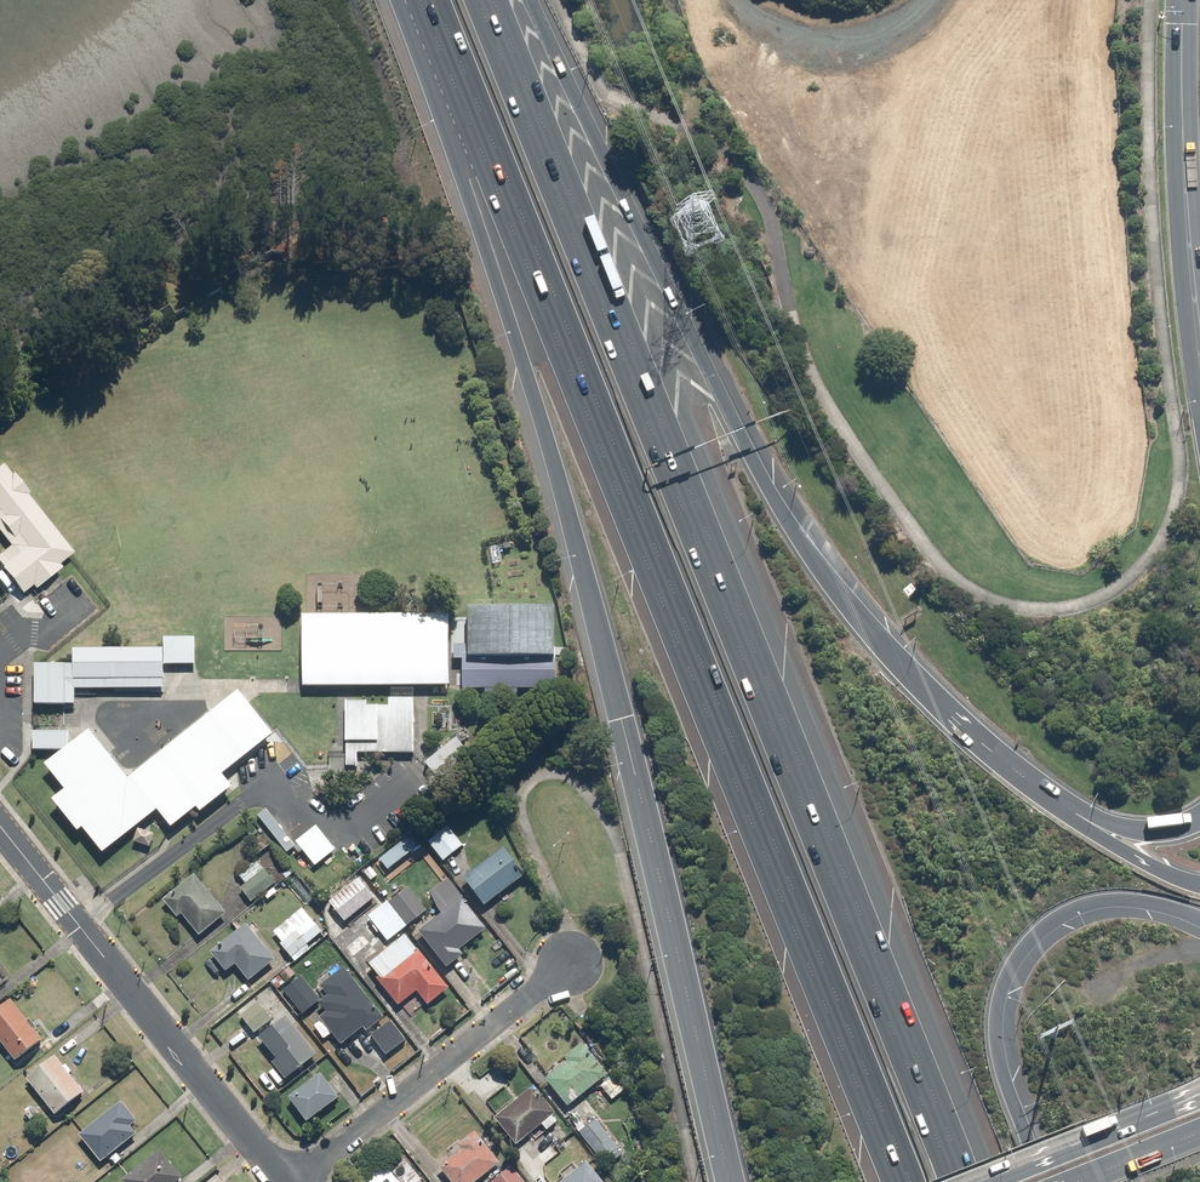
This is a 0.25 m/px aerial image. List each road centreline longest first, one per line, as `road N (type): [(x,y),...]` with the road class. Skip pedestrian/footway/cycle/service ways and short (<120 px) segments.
road 1 (motorway): [(912,1181),(434,0)]
road 2 (motorway): [(481,0),(952,1181)]
road 3 (motorway): [(732,1181),(607,659),(464,184),(420,0)]
road 4 (motorway): [(508,0),(573,97),(765,482),(819,568),(909,669),(1094,824)]
road 5 (residential): [(0,833),(284,1181)]
road 6 (motorway): [(1199,917),(1137,904),(1091,908),(1038,940),(1015,969),(1003,1038),(1049,1181)]
road 7 (residential): [(571,964),(292,1181)]
road 8 (primary): [(1199,332),(1183,0)]
road 9 (primary): [(977,1181),(1199,1091)]
road 10 (primary): [(1199,1134),(1077,1181)]
road 11 (motorway): [(1094,824),(1199,885)]

